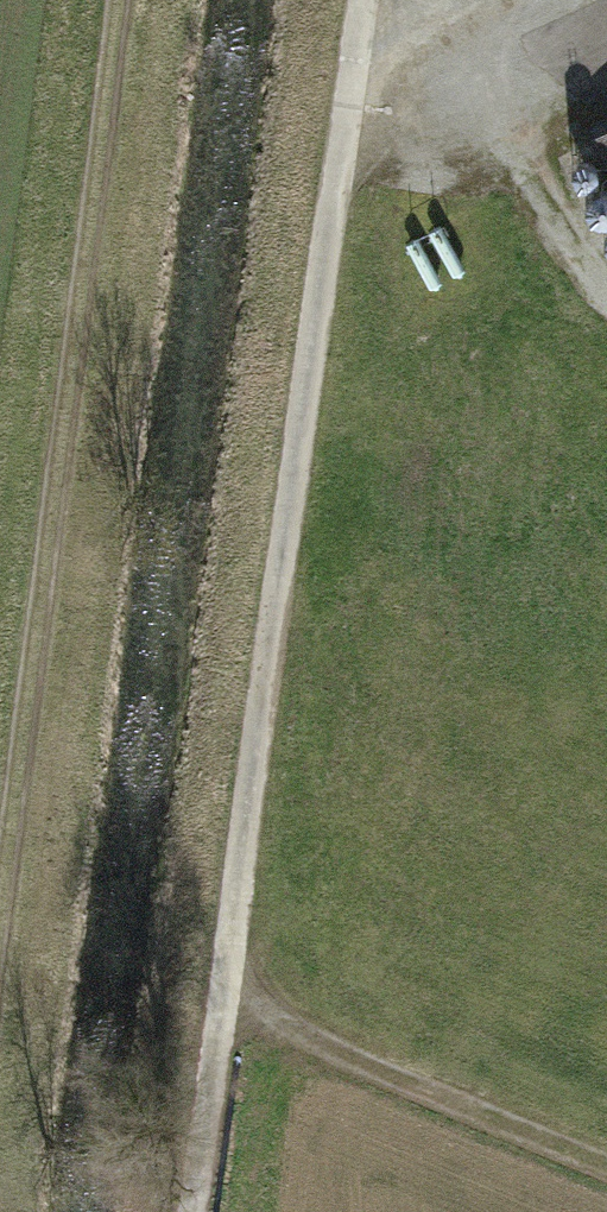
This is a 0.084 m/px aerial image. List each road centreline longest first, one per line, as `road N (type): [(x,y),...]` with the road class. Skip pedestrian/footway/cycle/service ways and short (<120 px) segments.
road 1 (track): [(205,1211),(360,0)]
road 2 (track): [(0,879),(115,0)]
road 3 (track): [(233,1003),(606,1162)]
road 4 (residential): [(480,0),(347,74)]

